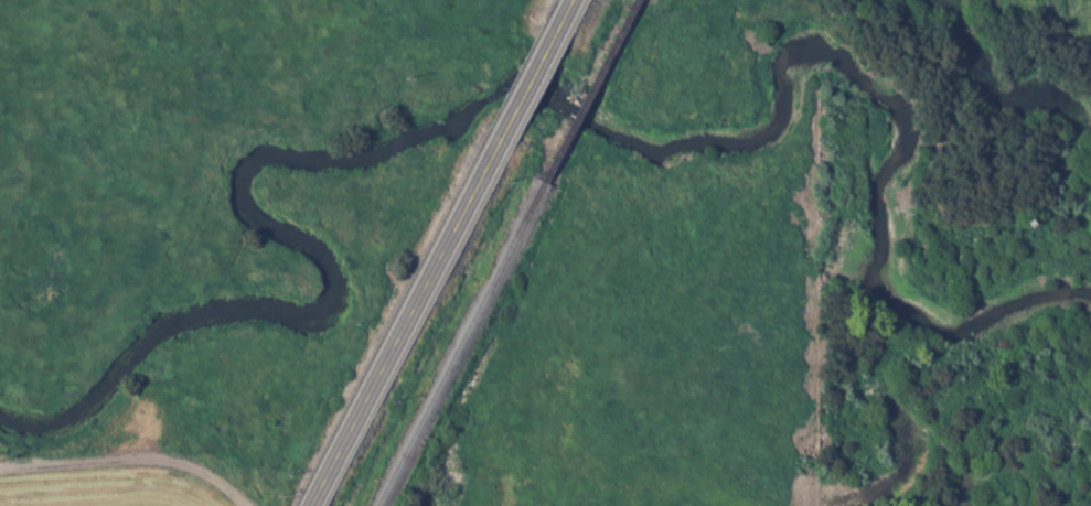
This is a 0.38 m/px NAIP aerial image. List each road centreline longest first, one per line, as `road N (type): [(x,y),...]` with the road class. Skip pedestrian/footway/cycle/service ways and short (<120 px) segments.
road 1 (primary): [(308,505),(567,0)]

